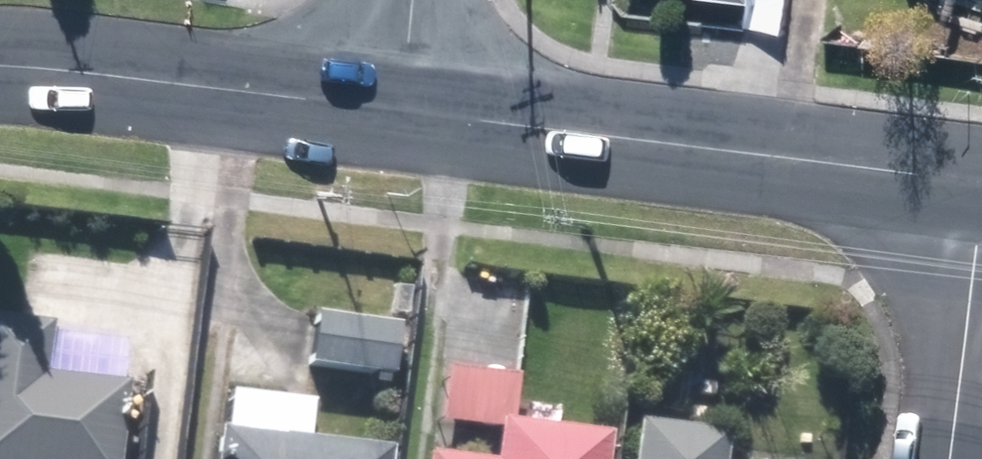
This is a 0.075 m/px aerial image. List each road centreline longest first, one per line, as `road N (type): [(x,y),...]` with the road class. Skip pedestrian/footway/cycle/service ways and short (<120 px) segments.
road 1 (tertiary): [(401,111),(981,185)]
road 2 (tertiary): [(0,65),(55,64),(401,111)]
road 3 (residential): [(949,458),(981,185)]

